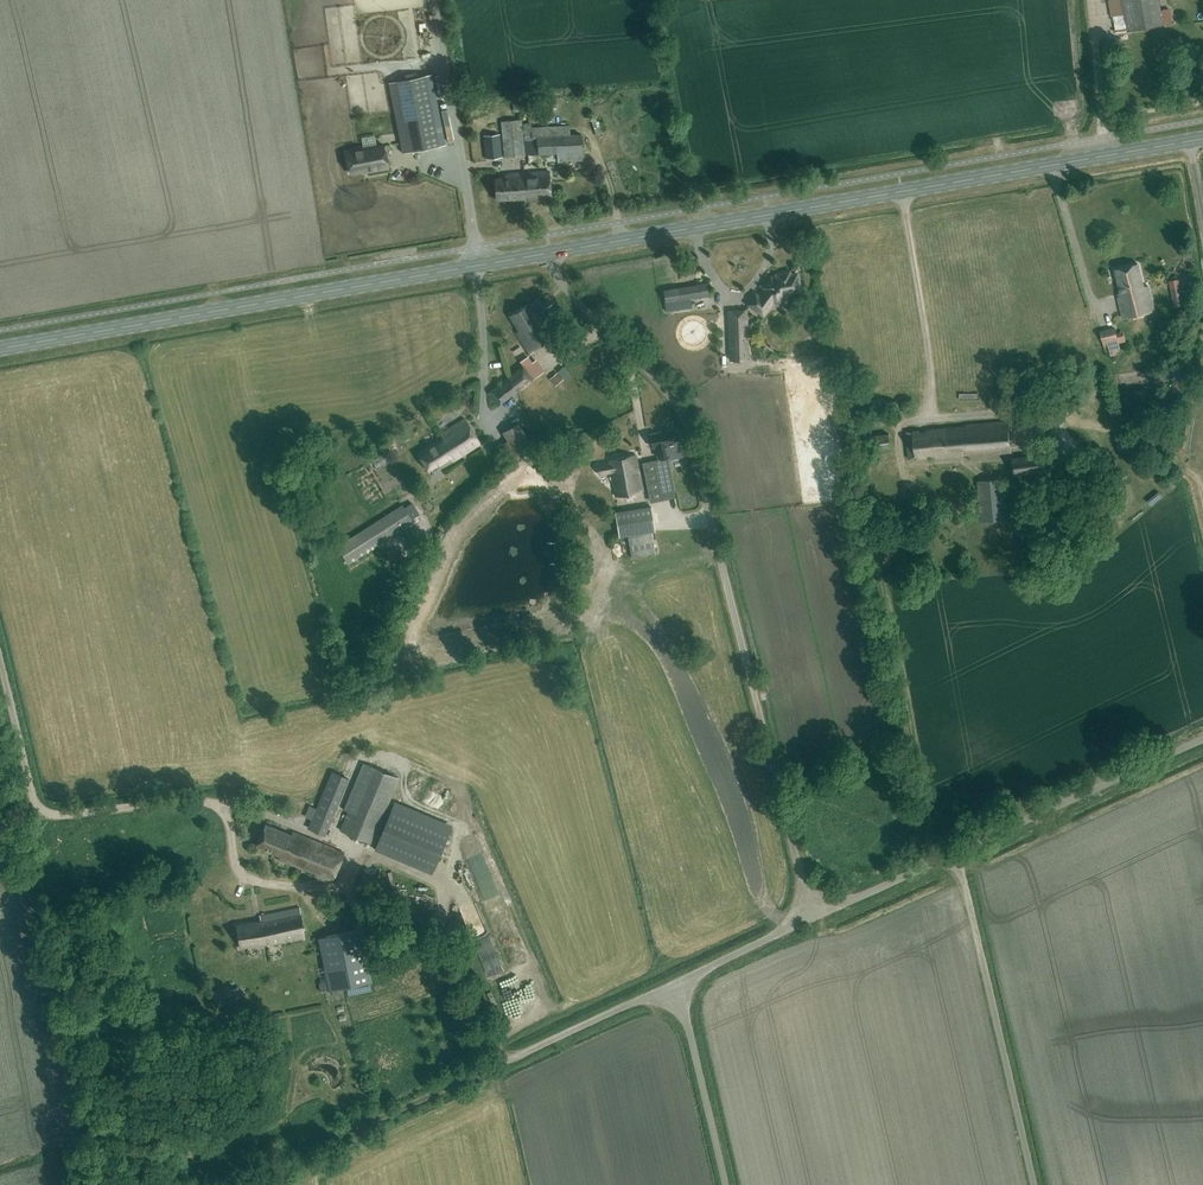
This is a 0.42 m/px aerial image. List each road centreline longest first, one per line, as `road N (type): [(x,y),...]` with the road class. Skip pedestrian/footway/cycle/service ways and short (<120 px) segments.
road 1 (unclassified): [(811,917),(685,417),(556,277),(548,253)]
road 2 (secondary): [(548,253),(1202,138)]
road 3 (secondary): [(0,348),(548,253)]
road 4 (track): [(310,1160),(318,1145),(499,1063),(440,928)]
road 5 (unclassified): [(1035,1184),(959,852)]
road 6 (unclassified): [(959,852),(1202,739)]
road 7 (unclassified): [(670,987),(689,1029),(725,1184)]
road 8 (track): [(1035,415),(1124,435),(1193,475),(1202,491)]
road 9 (unclassified): [(499,1063),(670,987)]
road 10 (unclassified): [(811,917),(959,852)]
road 11 (unclassified): [(670,987),(811,917)]
road 12 (track): [(1103,138),(1093,0)]

